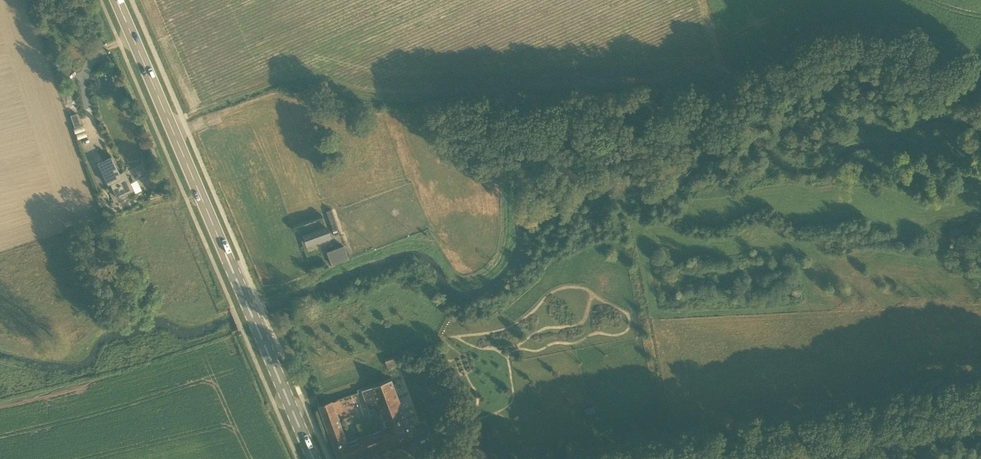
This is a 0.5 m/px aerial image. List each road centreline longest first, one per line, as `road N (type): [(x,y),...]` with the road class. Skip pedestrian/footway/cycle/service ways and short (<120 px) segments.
road 1 (track): [(980,58),(872,19),(840,22),(717,83),(385,99),(295,80),(258,85),(168,123)]
road 2 (primary): [(316,458),(117,0)]
road 3 (track): [(715,458),(980,401)]

